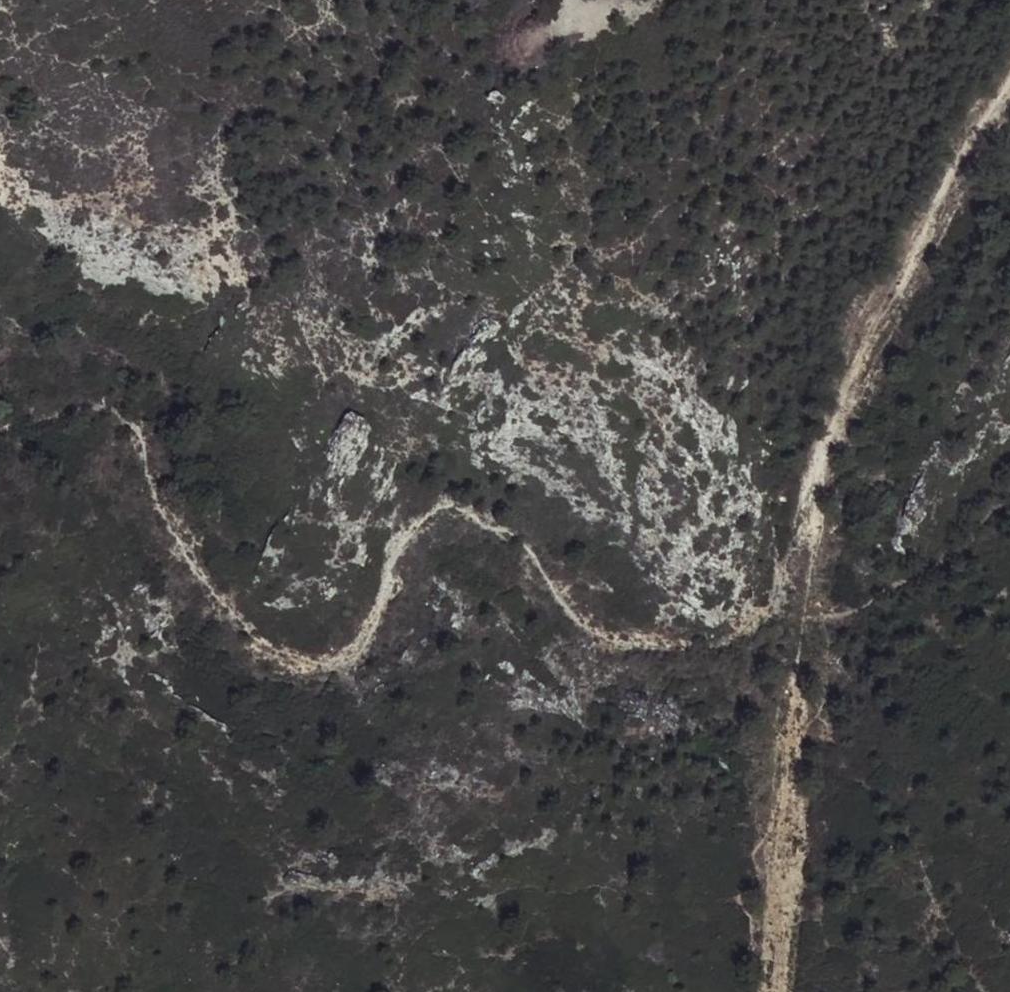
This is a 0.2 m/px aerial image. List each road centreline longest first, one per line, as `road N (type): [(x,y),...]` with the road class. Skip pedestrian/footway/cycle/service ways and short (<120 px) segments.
road 1 (track): [(772,991),(794,702)]

